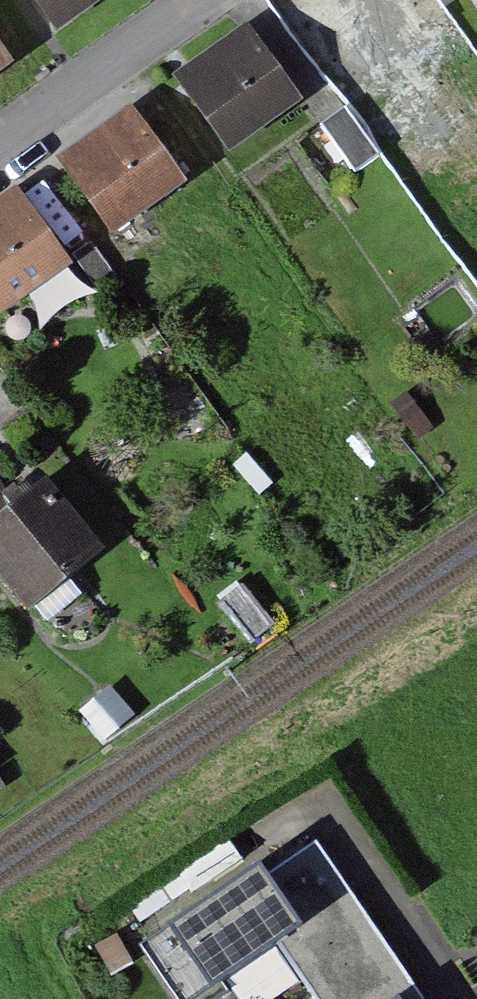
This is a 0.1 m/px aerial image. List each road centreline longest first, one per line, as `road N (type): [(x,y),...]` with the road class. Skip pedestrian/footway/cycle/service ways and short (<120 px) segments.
road 1 (residential): [(0,146),(205,0)]

